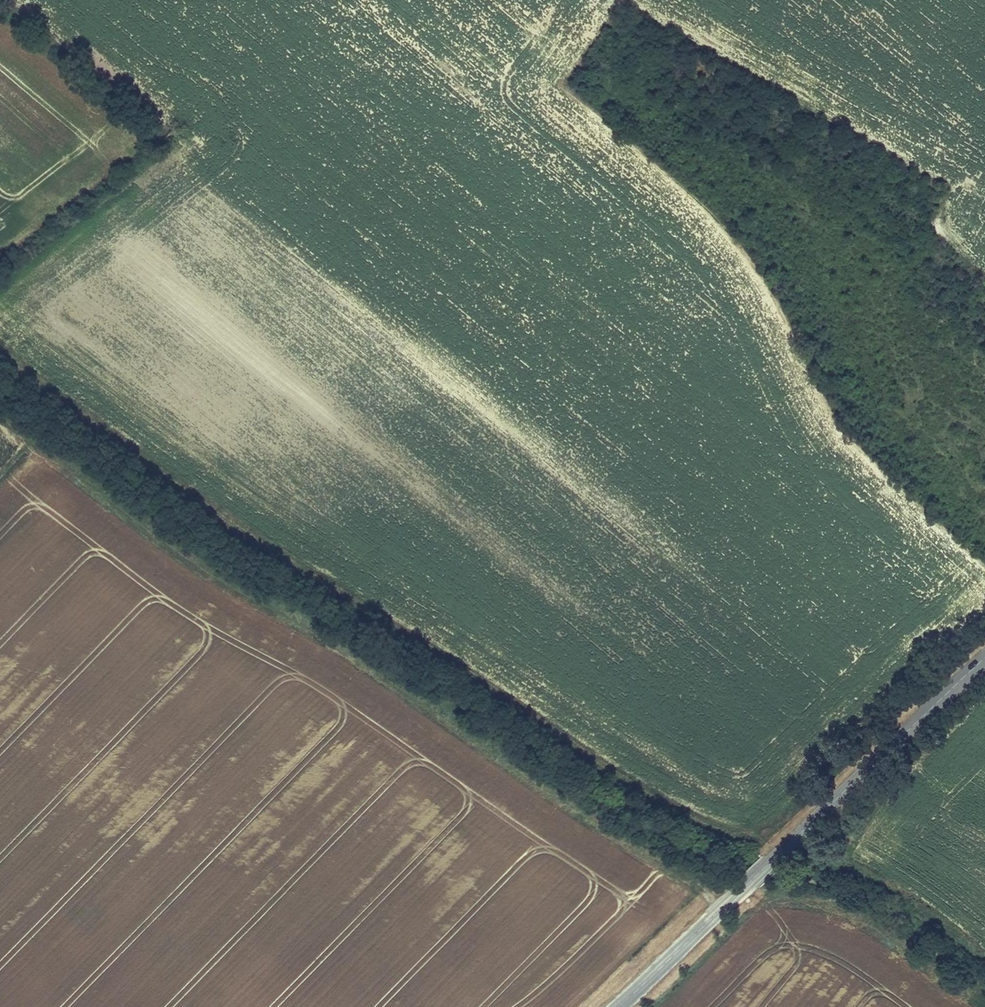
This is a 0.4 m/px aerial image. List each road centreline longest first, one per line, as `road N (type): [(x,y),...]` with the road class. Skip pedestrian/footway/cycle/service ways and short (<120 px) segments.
road 1 (track): [(0,418),(38,456),(68,469),(188,561),(360,660),(642,853),(681,867),(722,908)]
road 2 (tertiary): [(984,658),(619,1006)]

